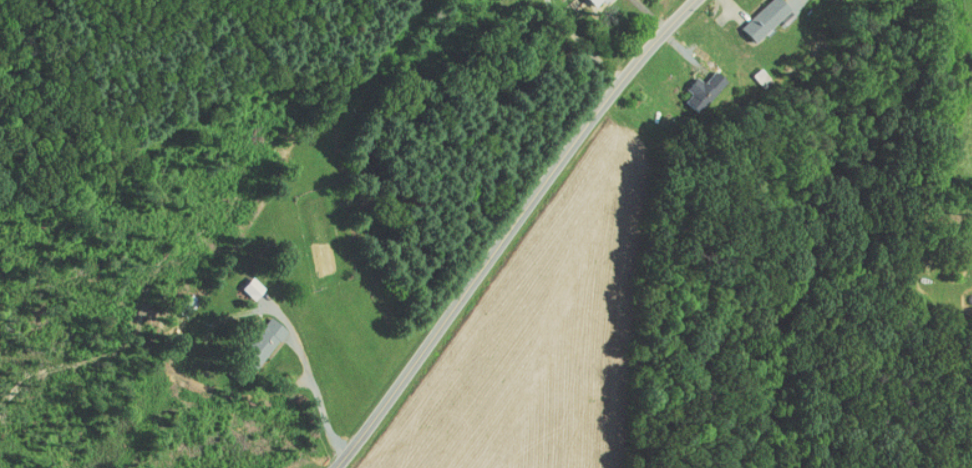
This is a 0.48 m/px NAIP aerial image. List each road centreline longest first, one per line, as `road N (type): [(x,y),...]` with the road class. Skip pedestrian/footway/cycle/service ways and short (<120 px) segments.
road 1 (residential): [(333,467),(621,76),(698,0)]

